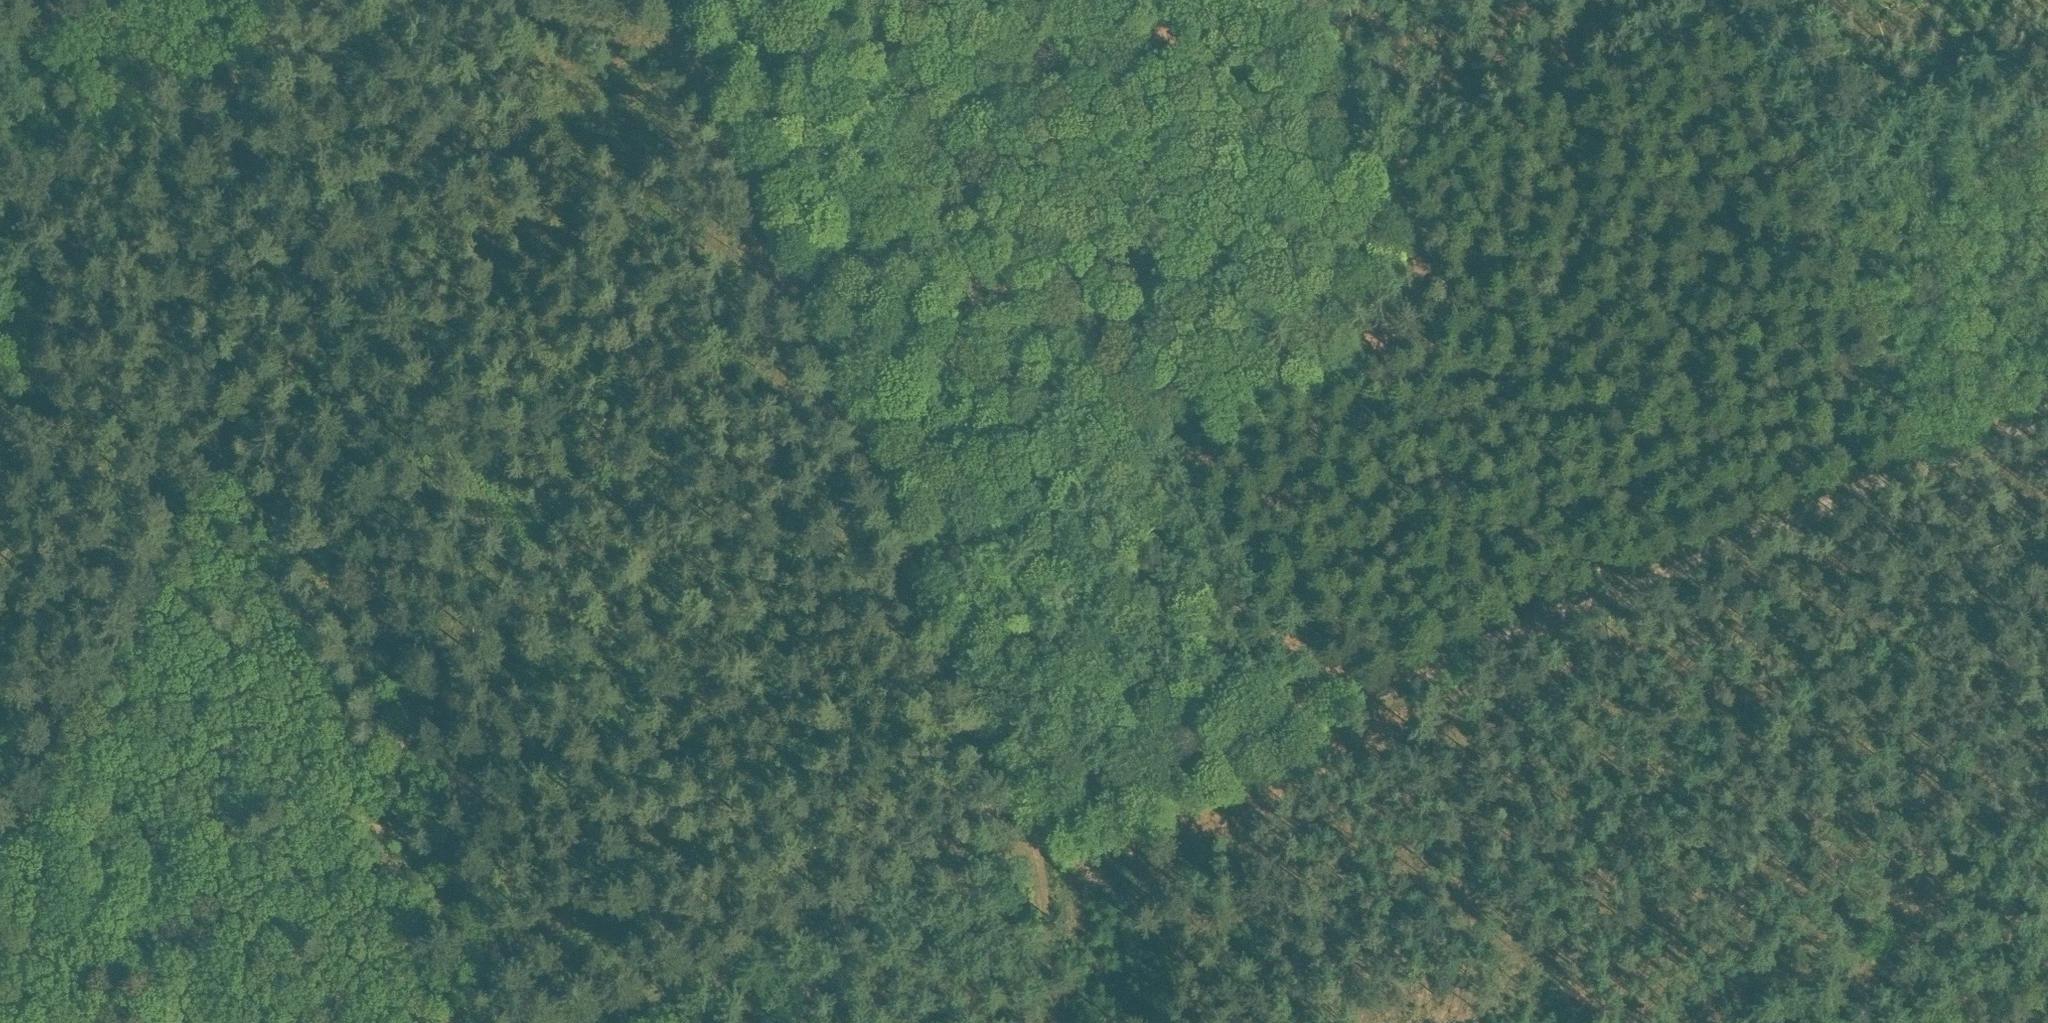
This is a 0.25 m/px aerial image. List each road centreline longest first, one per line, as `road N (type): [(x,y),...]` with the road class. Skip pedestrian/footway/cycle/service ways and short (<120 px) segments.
road 1 (track): [(661,0),(833,365),(1043,847),(609,1022)]
road 2 (track): [(1043,847),(2047,416)]
road 3 (track): [(0,869),(490,0)]
road 4 (track): [(1306,0),(1336,72),(1348,149),(1743,0)]
road 5 (track): [(1043,847),(1058,1022)]
road 6 (track): [(153,0),(0,58)]

